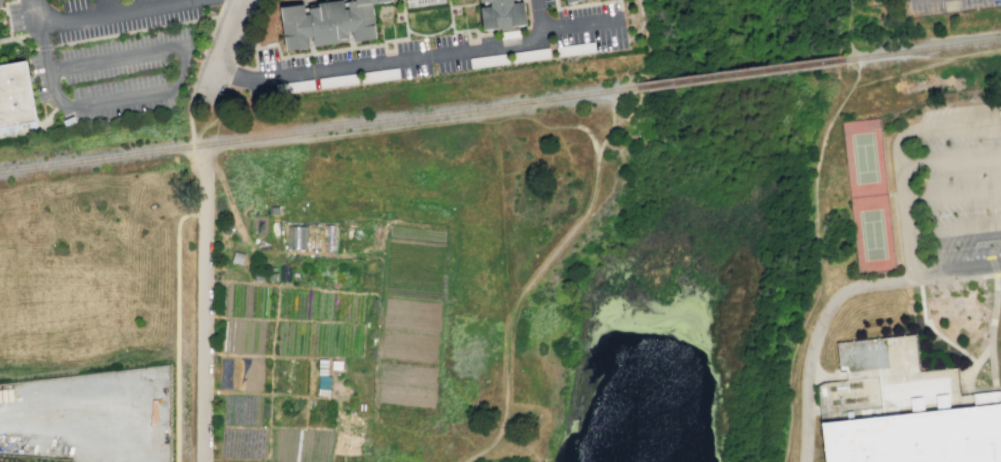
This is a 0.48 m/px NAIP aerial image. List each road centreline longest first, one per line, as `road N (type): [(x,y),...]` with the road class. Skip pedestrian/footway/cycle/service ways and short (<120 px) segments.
road 1 (track): [(266,461),(267,426),(334,429),(341,415),(374,411),(386,221),(377,242),(342,255),(252,248),(211,162),(203,171)]
road 2 (track): [(539,113),(551,125),(588,130),(598,152),(588,209),(509,318),(505,404),(492,441),(465,461)]
road 3 (residential): [(202,461),(203,171)]
road 4 (track): [(175,461),(177,233),(182,219),(203,215)]

